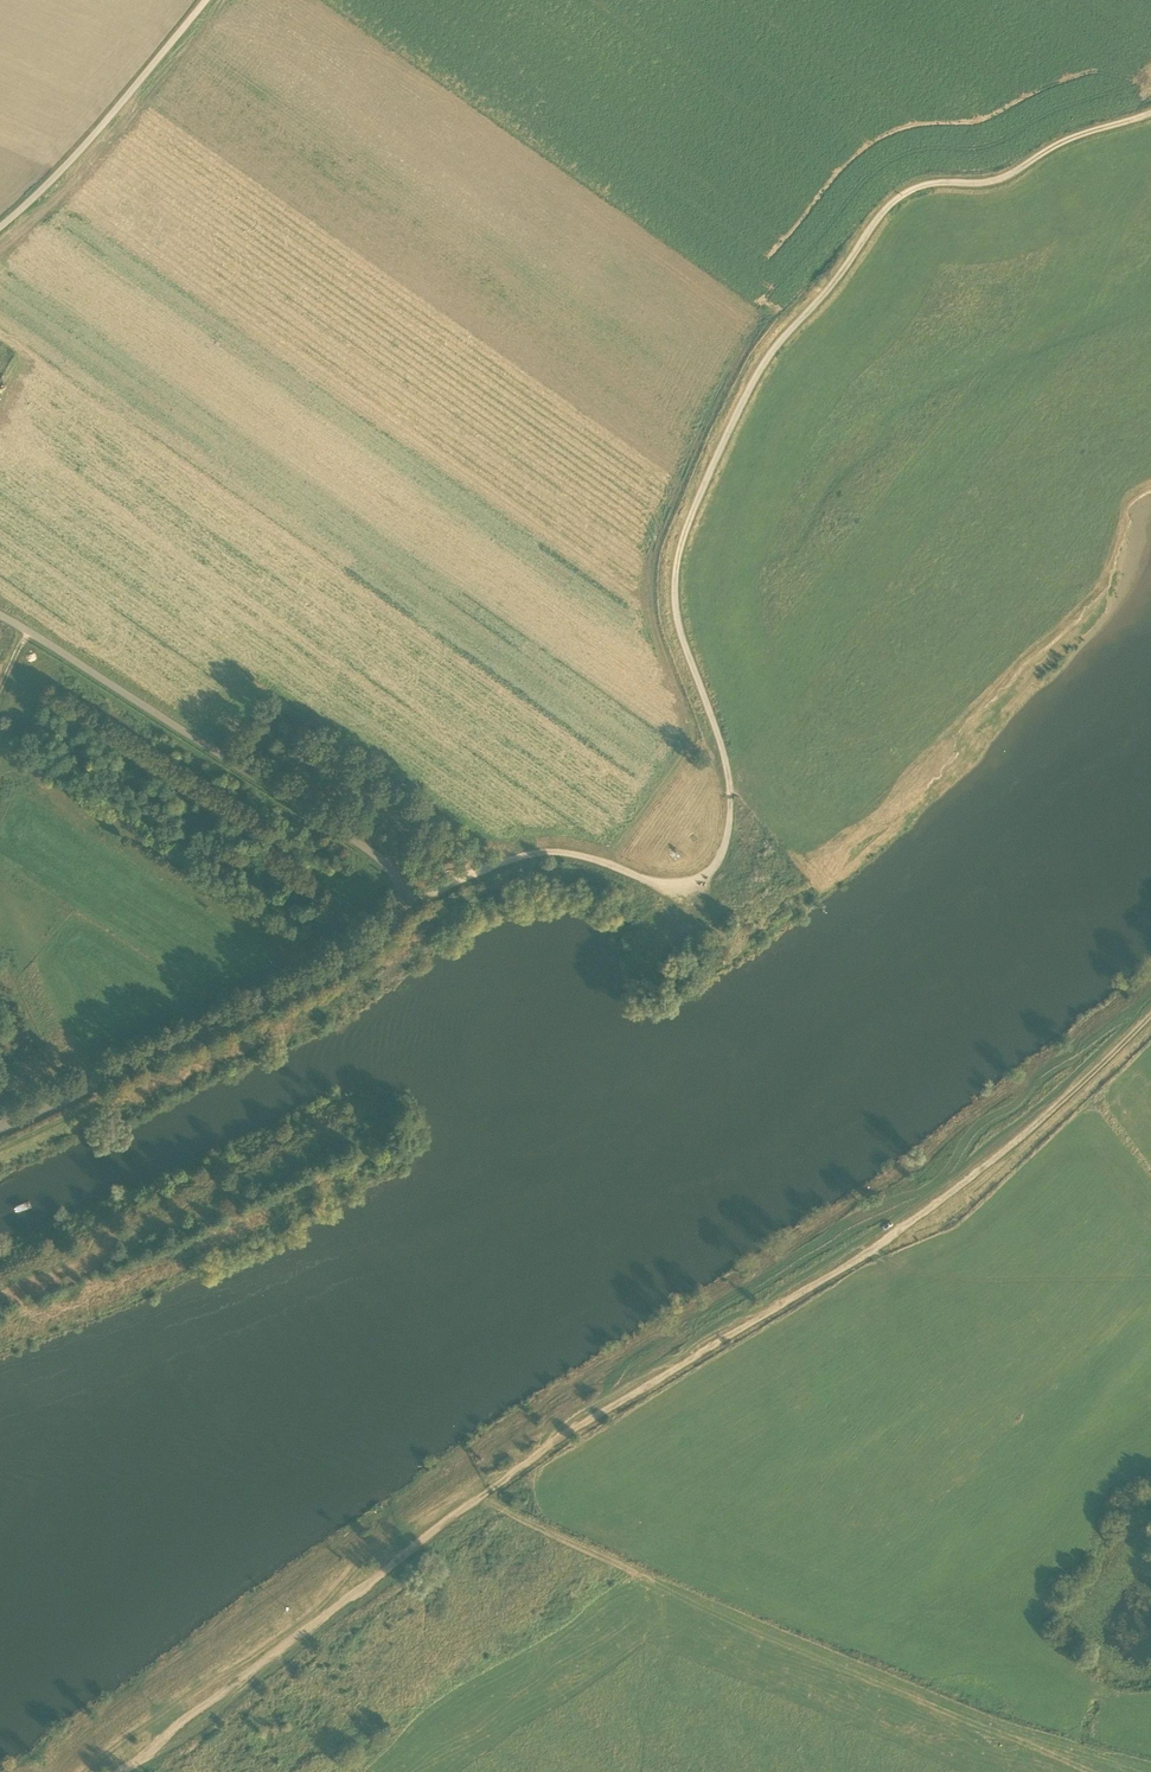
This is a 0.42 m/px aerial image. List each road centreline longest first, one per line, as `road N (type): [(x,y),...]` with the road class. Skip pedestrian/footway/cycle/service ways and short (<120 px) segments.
road 1 (track): [(401,902),(539,856),(580,856),(666,880),(710,868),(728,829),(729,782),(678,623),(675,583),(697,498),(760,370),(904,192),(931,182),(994,180),(1073,134),(1150,113)]
road 2 (track): [(1150,1017),(978,1164),(815,1282),(419,1543),(119,1771)]
road 3 (unclassified): [(109,1080),(329,977),(373,945),(401,902),(391,869),(373,852),(120,688)]
road 4 (unclassified): [(109,1080),(124,1056),(120,981),(170,815),(120,688)]
road 5 (unclassified): [(0,226),(106,119),(204,0)]
road 6 (unclassified): [(120,688),(0,615)]

